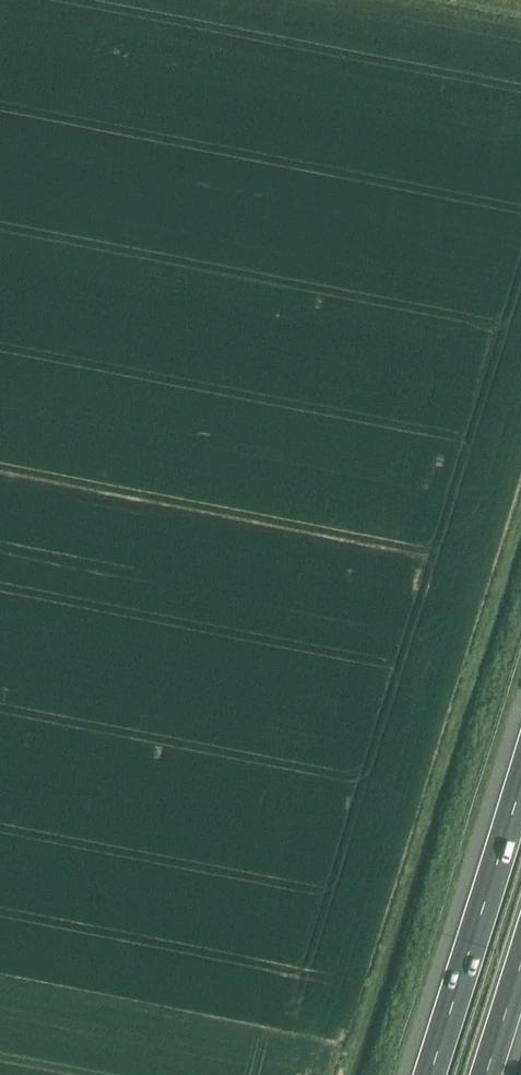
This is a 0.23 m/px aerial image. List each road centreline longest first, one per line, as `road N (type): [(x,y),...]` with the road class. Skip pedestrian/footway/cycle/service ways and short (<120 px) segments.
road 1 (motorway): [(520,786),(430,1074)]

